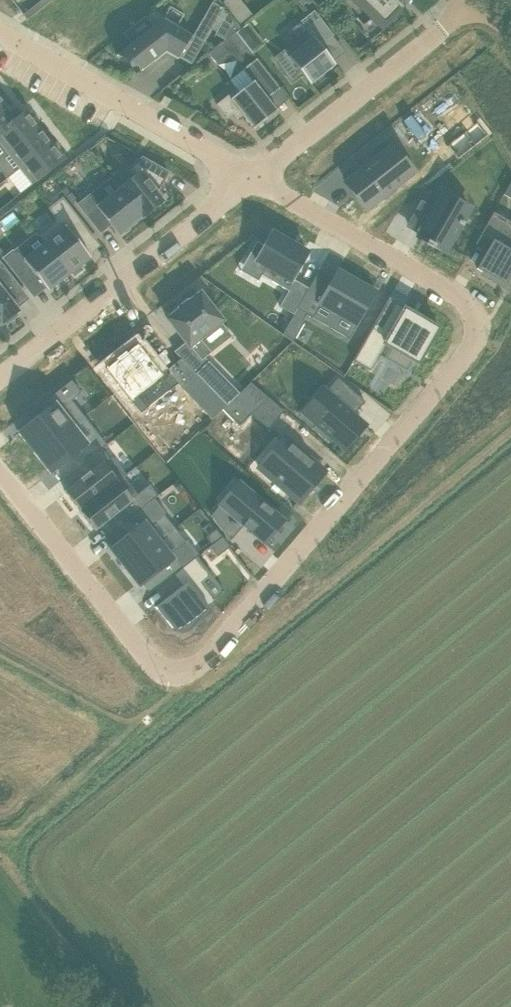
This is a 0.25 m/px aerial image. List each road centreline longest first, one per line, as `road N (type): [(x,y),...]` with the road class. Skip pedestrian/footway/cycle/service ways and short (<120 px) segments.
road 1 (residential): [(0,476),(153,665),(183,673),(198,666),(470,350),(476,320),(457,293),(251,176)]
road 2 (residential): [(251,176),(0,376)]
road 3 (residential): [(251,176),(0,34)]
road 4 (residential): [(476,0),(251,176)]

